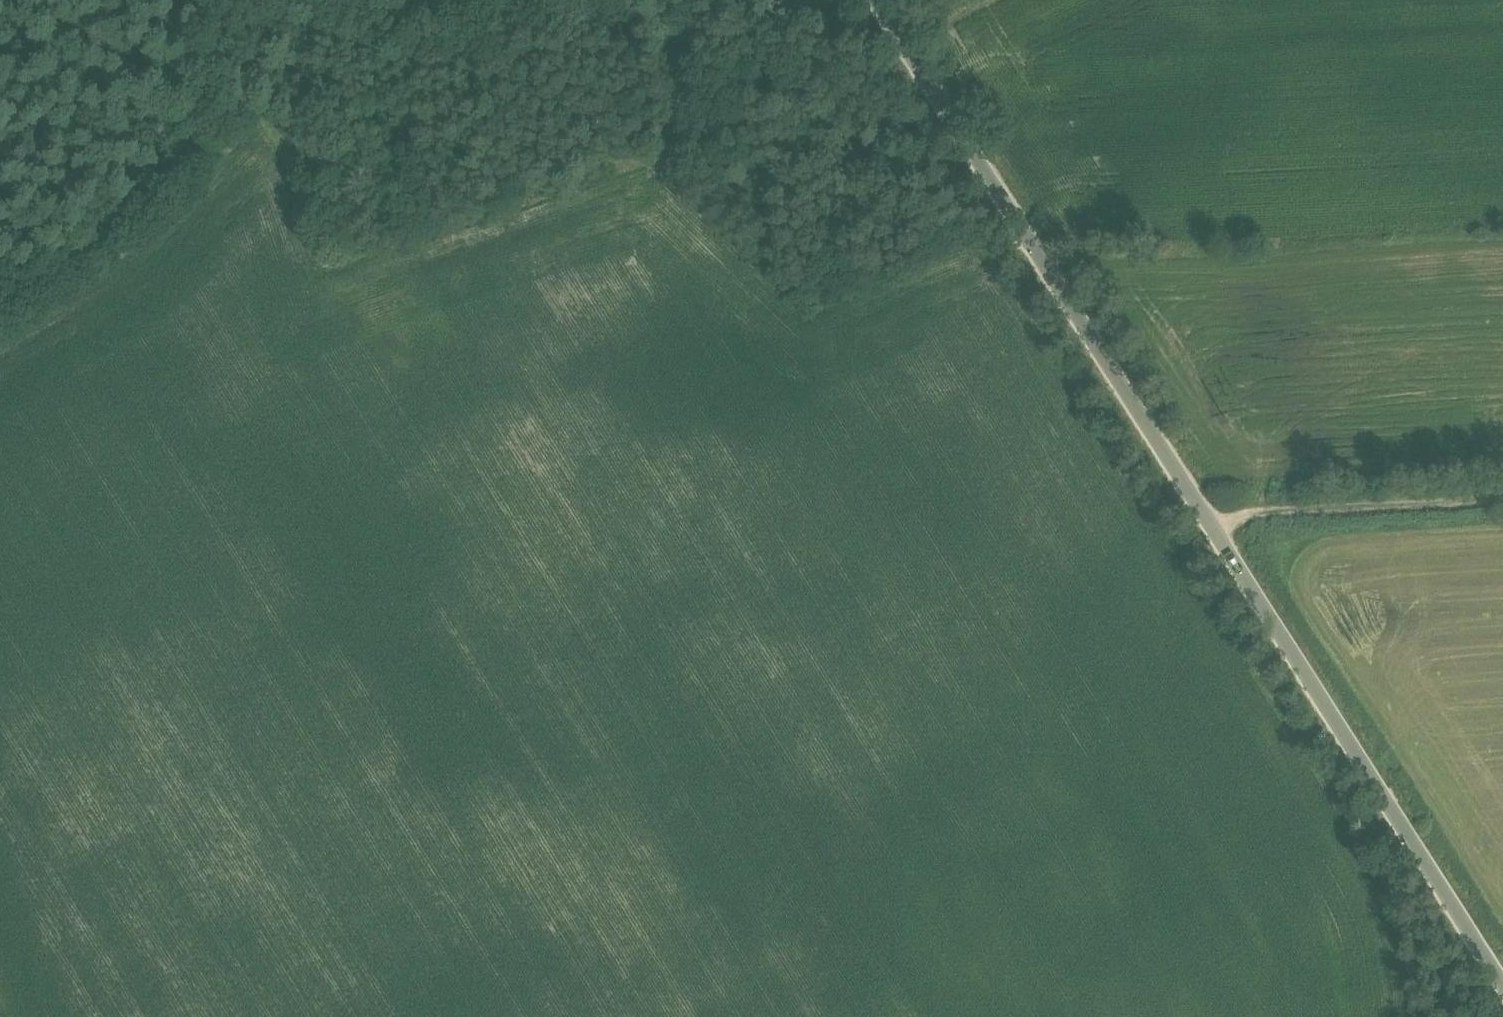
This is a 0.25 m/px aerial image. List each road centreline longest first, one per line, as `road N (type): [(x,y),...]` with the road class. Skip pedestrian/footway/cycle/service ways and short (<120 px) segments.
road 1 (unclassified): [(1502,993),(874,0)]
road 2 (track): [(1209,531),(1256,510),(1502,498)]

